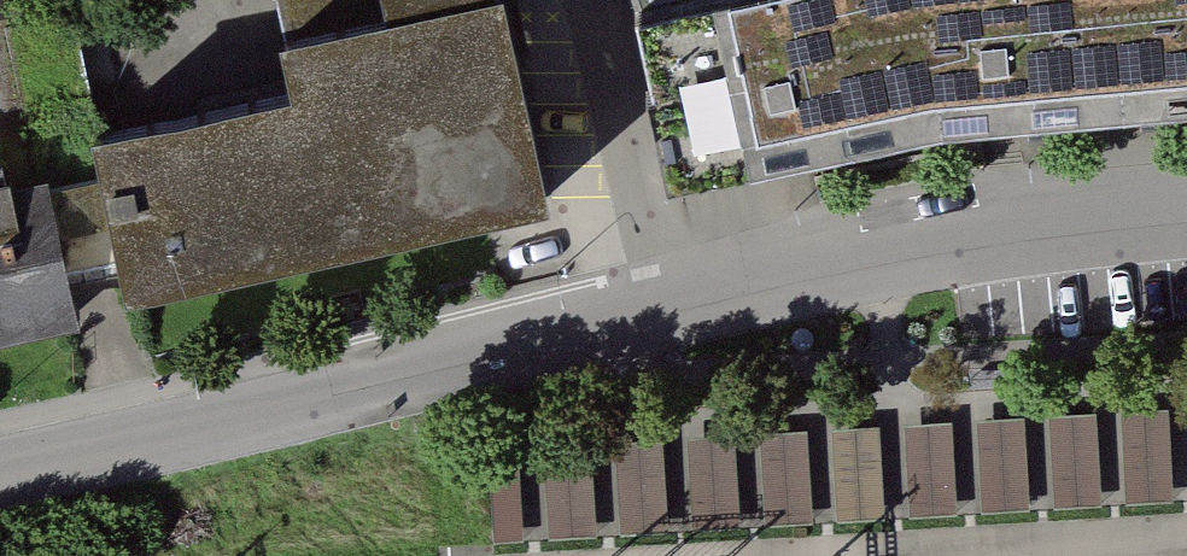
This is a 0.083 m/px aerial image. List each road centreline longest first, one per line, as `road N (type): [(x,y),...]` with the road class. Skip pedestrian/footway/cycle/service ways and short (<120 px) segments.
road 1 (residential): [(1186,212),(878,260),(381,378)]
road 2 (residential): [(381,378),(0,468)]

